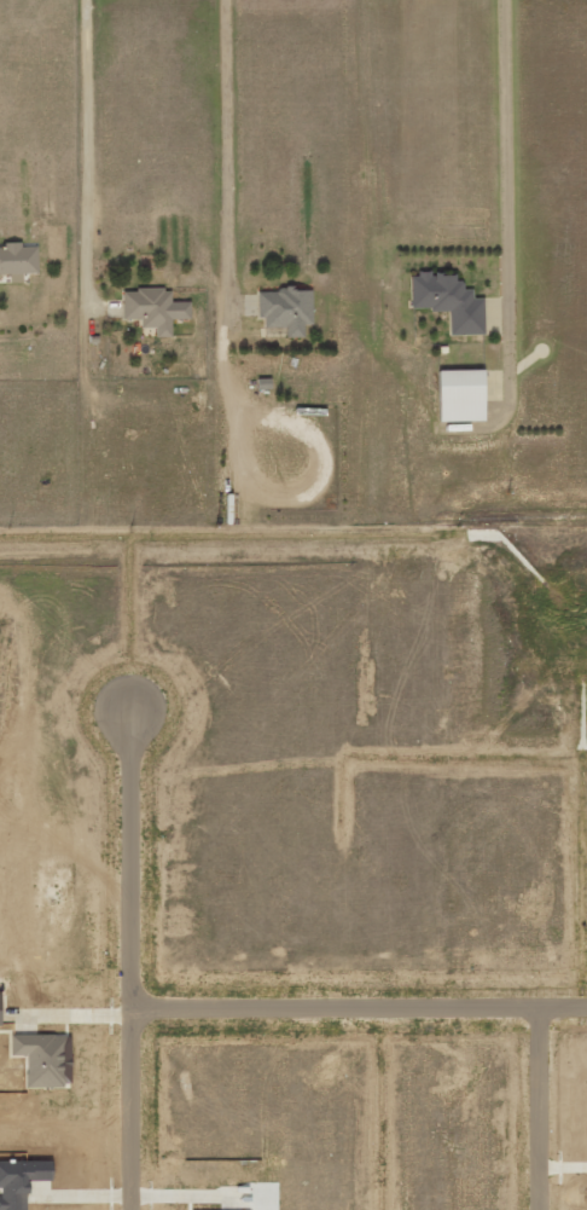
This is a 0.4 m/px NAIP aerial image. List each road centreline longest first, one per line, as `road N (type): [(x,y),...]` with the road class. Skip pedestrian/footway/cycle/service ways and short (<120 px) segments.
road 1 (residential): [(134,1209),(134,710)]
road 2 (residential): [(586,1006),(134,1007)]
road 3 (residential): [(542,1006),(543,1209)]

